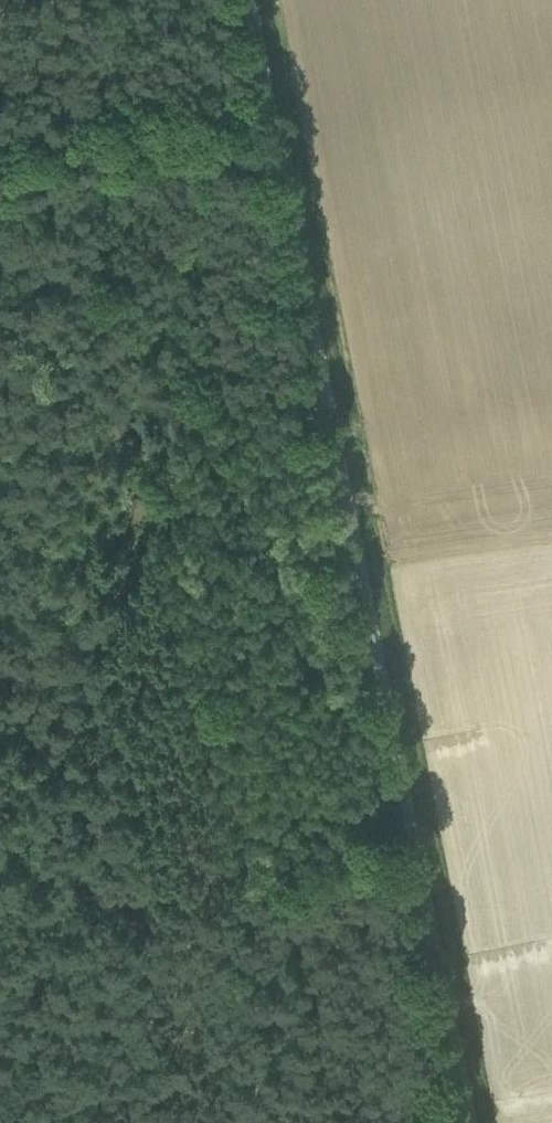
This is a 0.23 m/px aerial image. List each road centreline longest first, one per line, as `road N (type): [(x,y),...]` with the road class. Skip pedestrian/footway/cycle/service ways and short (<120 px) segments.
road 1 (unclassified): [(482,1122),(265,0)]

